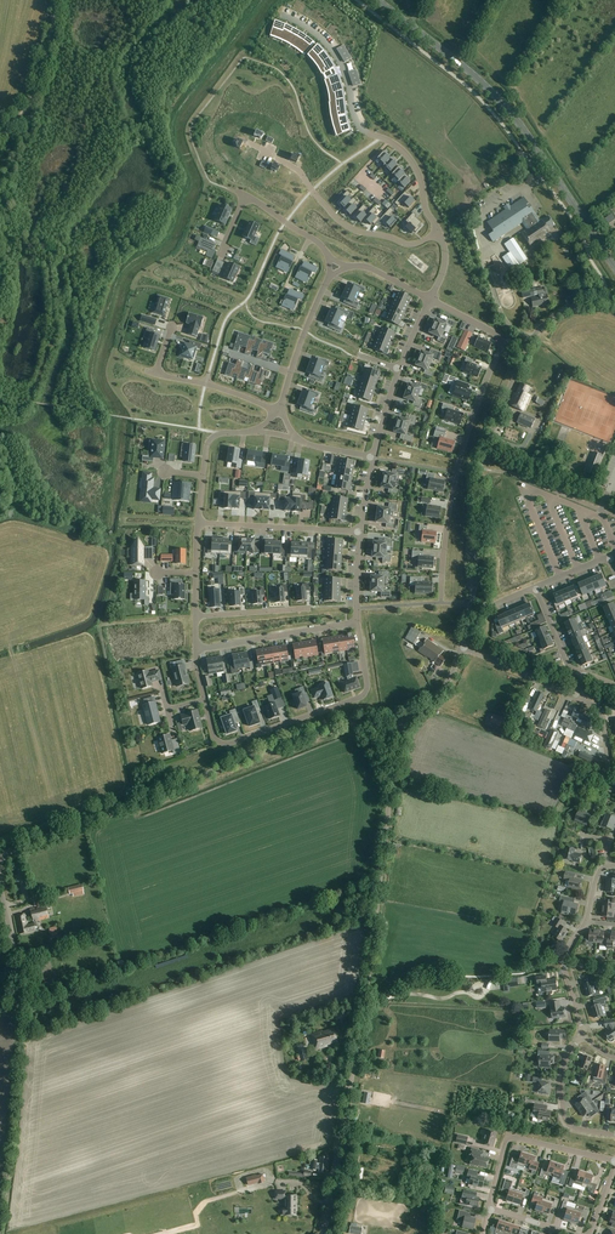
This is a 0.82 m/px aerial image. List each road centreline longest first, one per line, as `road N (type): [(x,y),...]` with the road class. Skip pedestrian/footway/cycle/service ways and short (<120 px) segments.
road 1 (unclassified): [(323,1233),(401,718)]
road 2 (unclassified): [(0,865),(14,850),(308,735),(401,718)]
road 3 (secondary): [(614,268),(503,104),(378,0)]
road 4 (unclassified): [(461,646),(473,594),(479,468),(527,349)]
road 5 (residential): [(281,14),(335,56),(360,128),(410,159),(439,233)]
road 6 (residential): [(505,339),(460,458),(441,603)]
road 7 (residential): [(357,622),(367,684),(361,697),(228,744),(213,732)]
road 8 (residential): [(439,233),(412,245),(355,231),(300,172),(245,141)]
road 9 (residential): [(357,622),(196,650)]
road 10 (residential): [(361,531),(198,523)]
road 11 (track): [(60,0),(33,94),(0,134)]
road 12 (residential): [(614,1134),(564,1119),(562,1077),(584,1034)]
road 13 (unclassified): [(0,1001),(17,990),(20,976),(0,882)]
road 14 (residential): [(329,278),(282,398)]
road 15 (residential): [(276,413),(156,373)]
road 16 (residential): [(461,646),(575,696)]
road 17 (residential): [(584,1034),(565,962),(587,921)]

